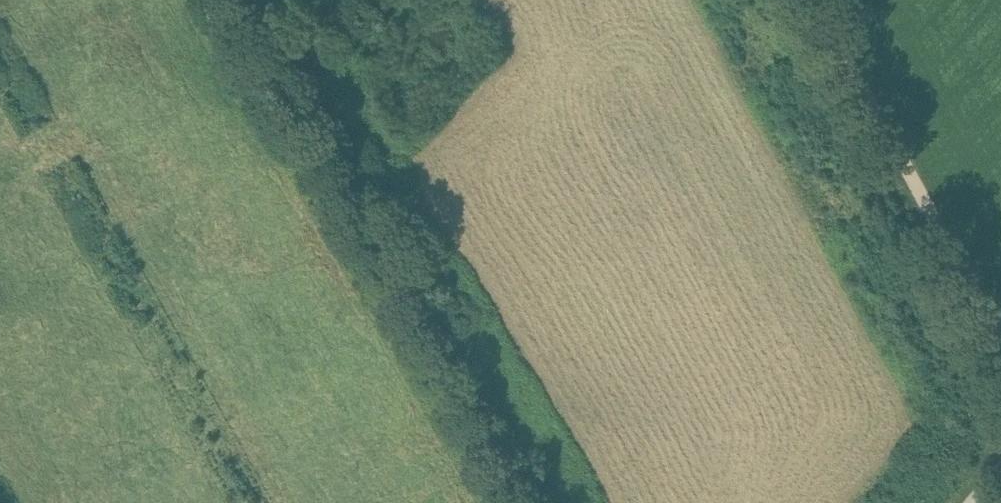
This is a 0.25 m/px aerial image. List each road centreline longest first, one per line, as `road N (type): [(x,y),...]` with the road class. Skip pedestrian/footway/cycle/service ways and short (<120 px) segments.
road 1 (track): [(1000,341),(816,0)]

